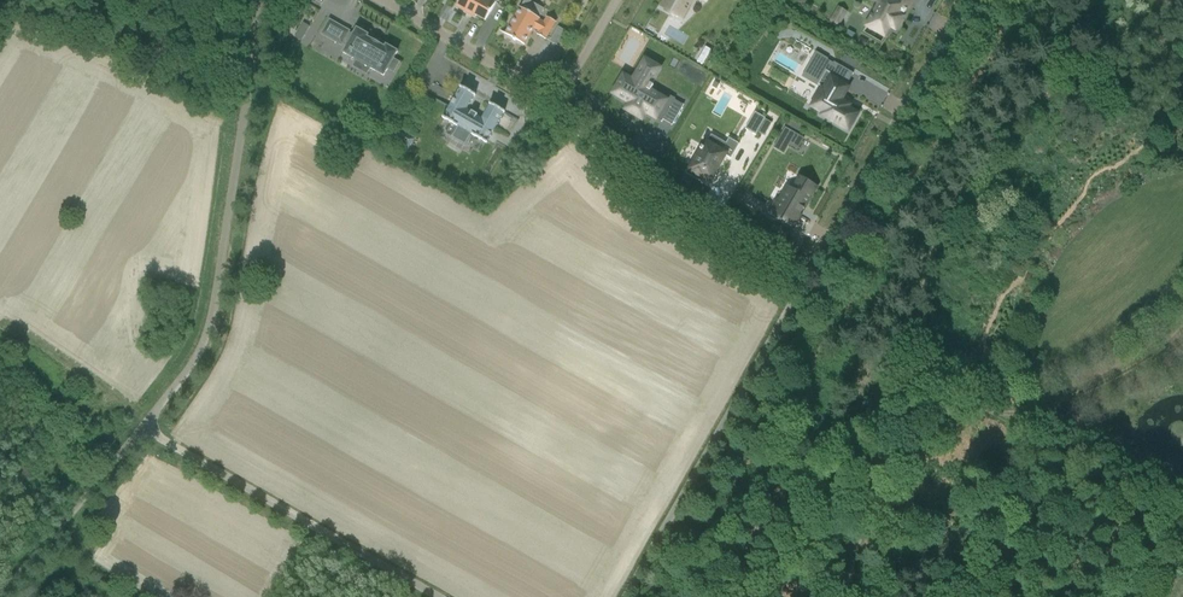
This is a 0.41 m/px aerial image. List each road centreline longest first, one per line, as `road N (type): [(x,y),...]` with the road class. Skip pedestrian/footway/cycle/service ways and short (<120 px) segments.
road 1 (residential): [(560,101),(632,187),(804,282),(968,0)]
road 2 (residential): [(560,101),(383,0)]

